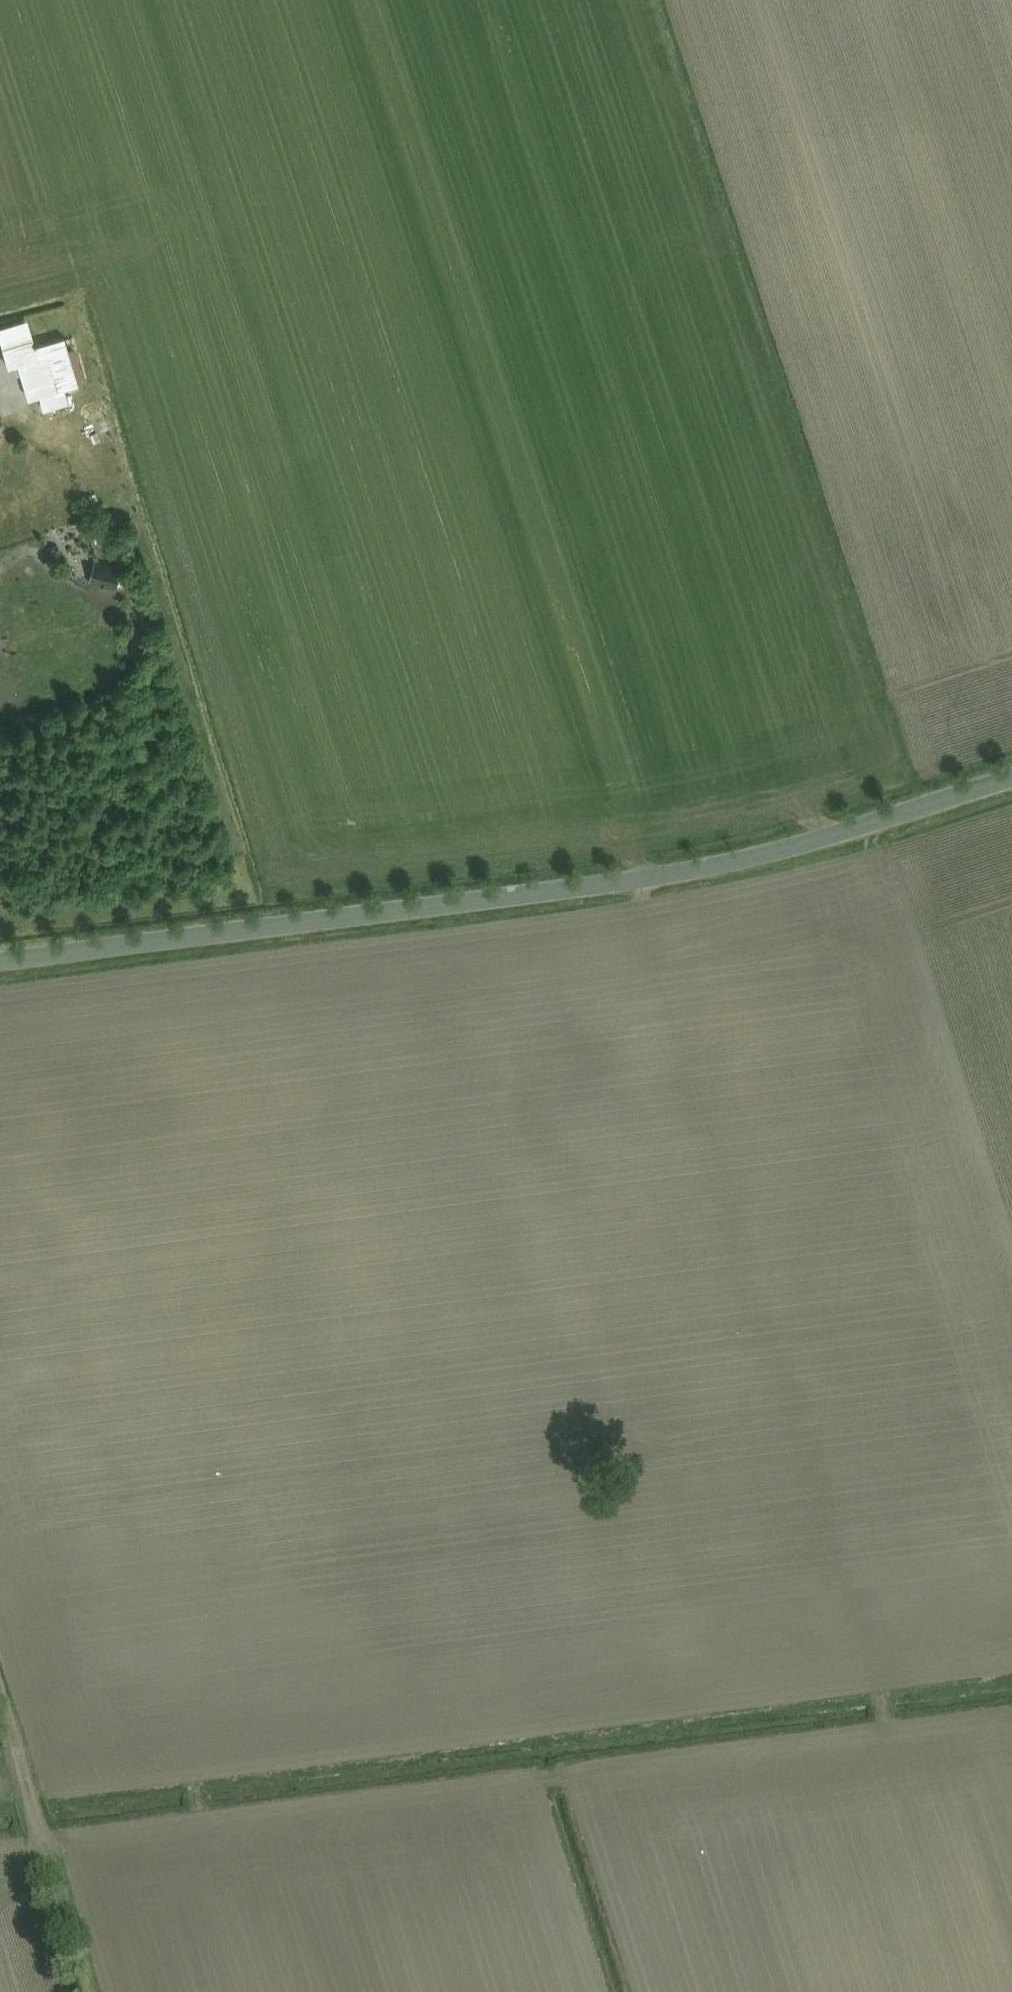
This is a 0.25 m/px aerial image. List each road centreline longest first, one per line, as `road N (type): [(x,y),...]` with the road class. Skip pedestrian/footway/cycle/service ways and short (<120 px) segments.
road 1 (tertiary): [(0,955),(680,863),(1011,772)]
road 2 (track): [(0,1700),(90,1991)]

